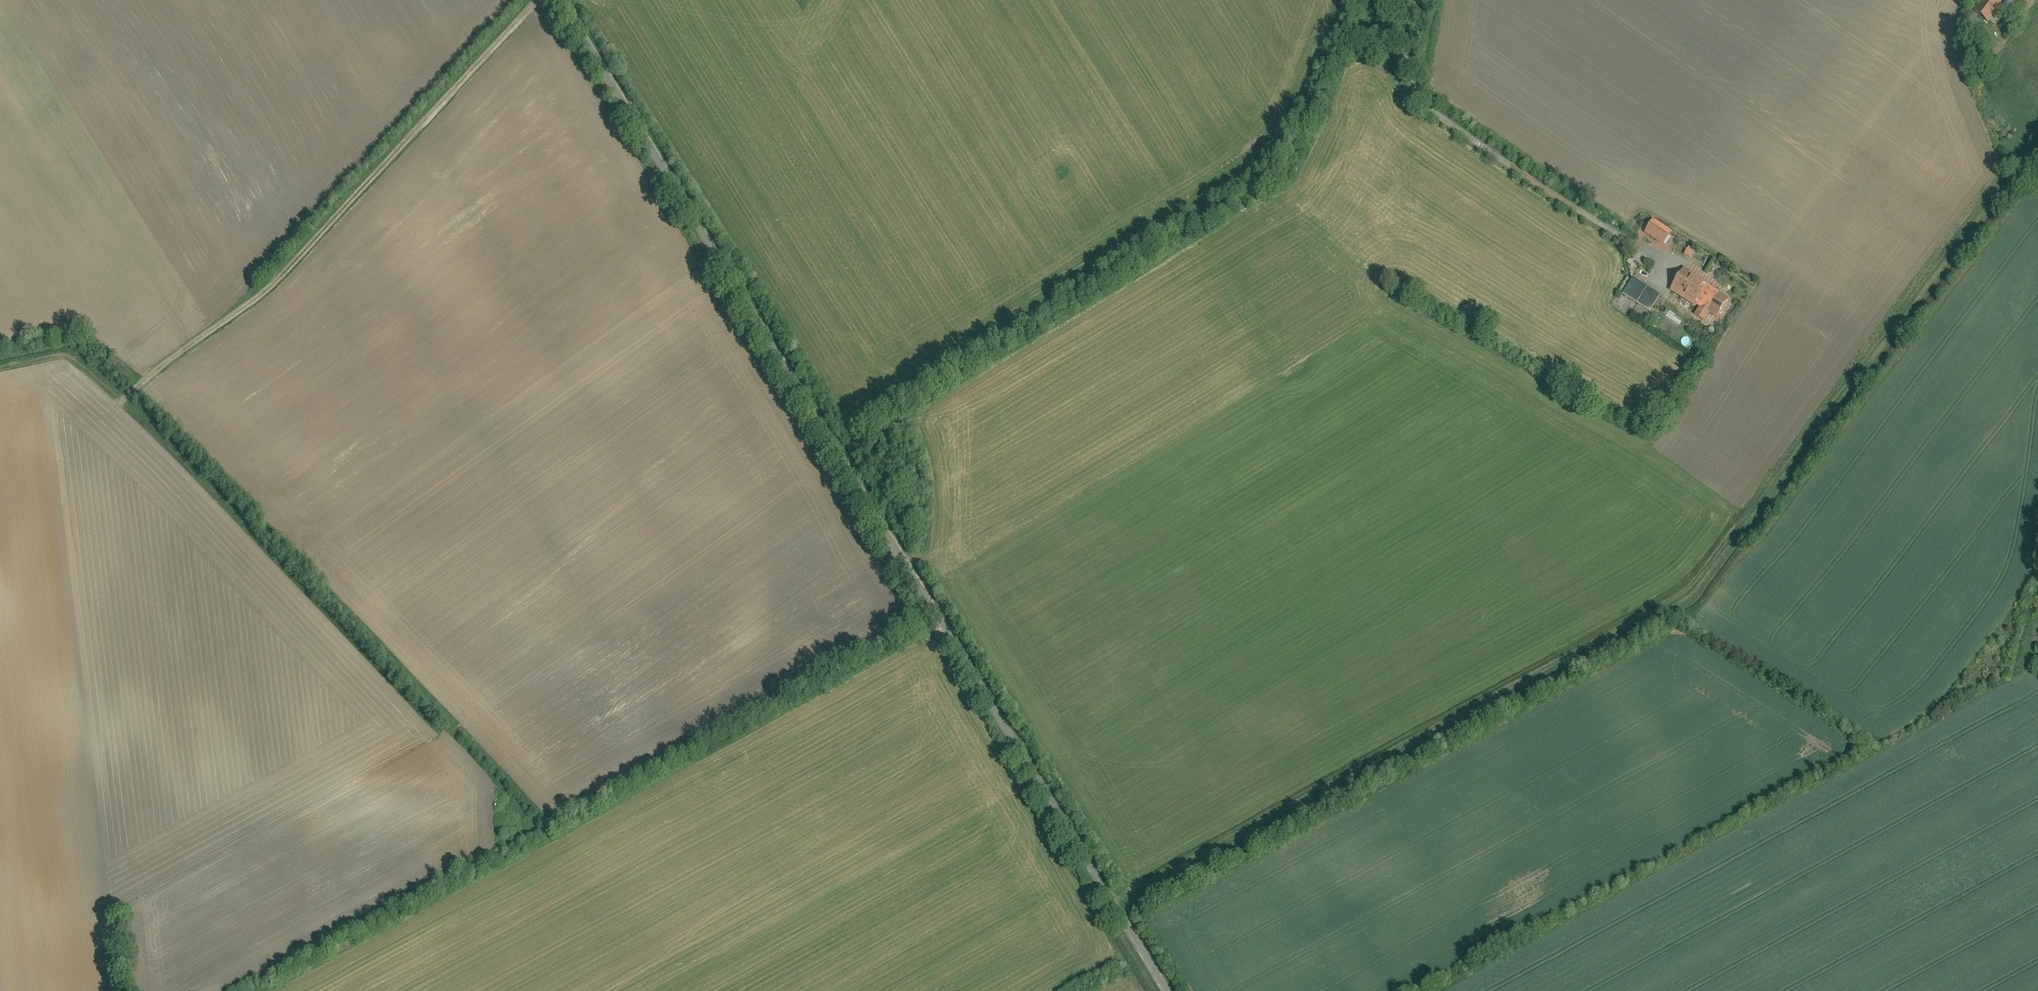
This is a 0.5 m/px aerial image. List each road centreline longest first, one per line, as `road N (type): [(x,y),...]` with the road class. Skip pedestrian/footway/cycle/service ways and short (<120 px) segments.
road 1 (unclassified): [(1178,990),(566,0)]

